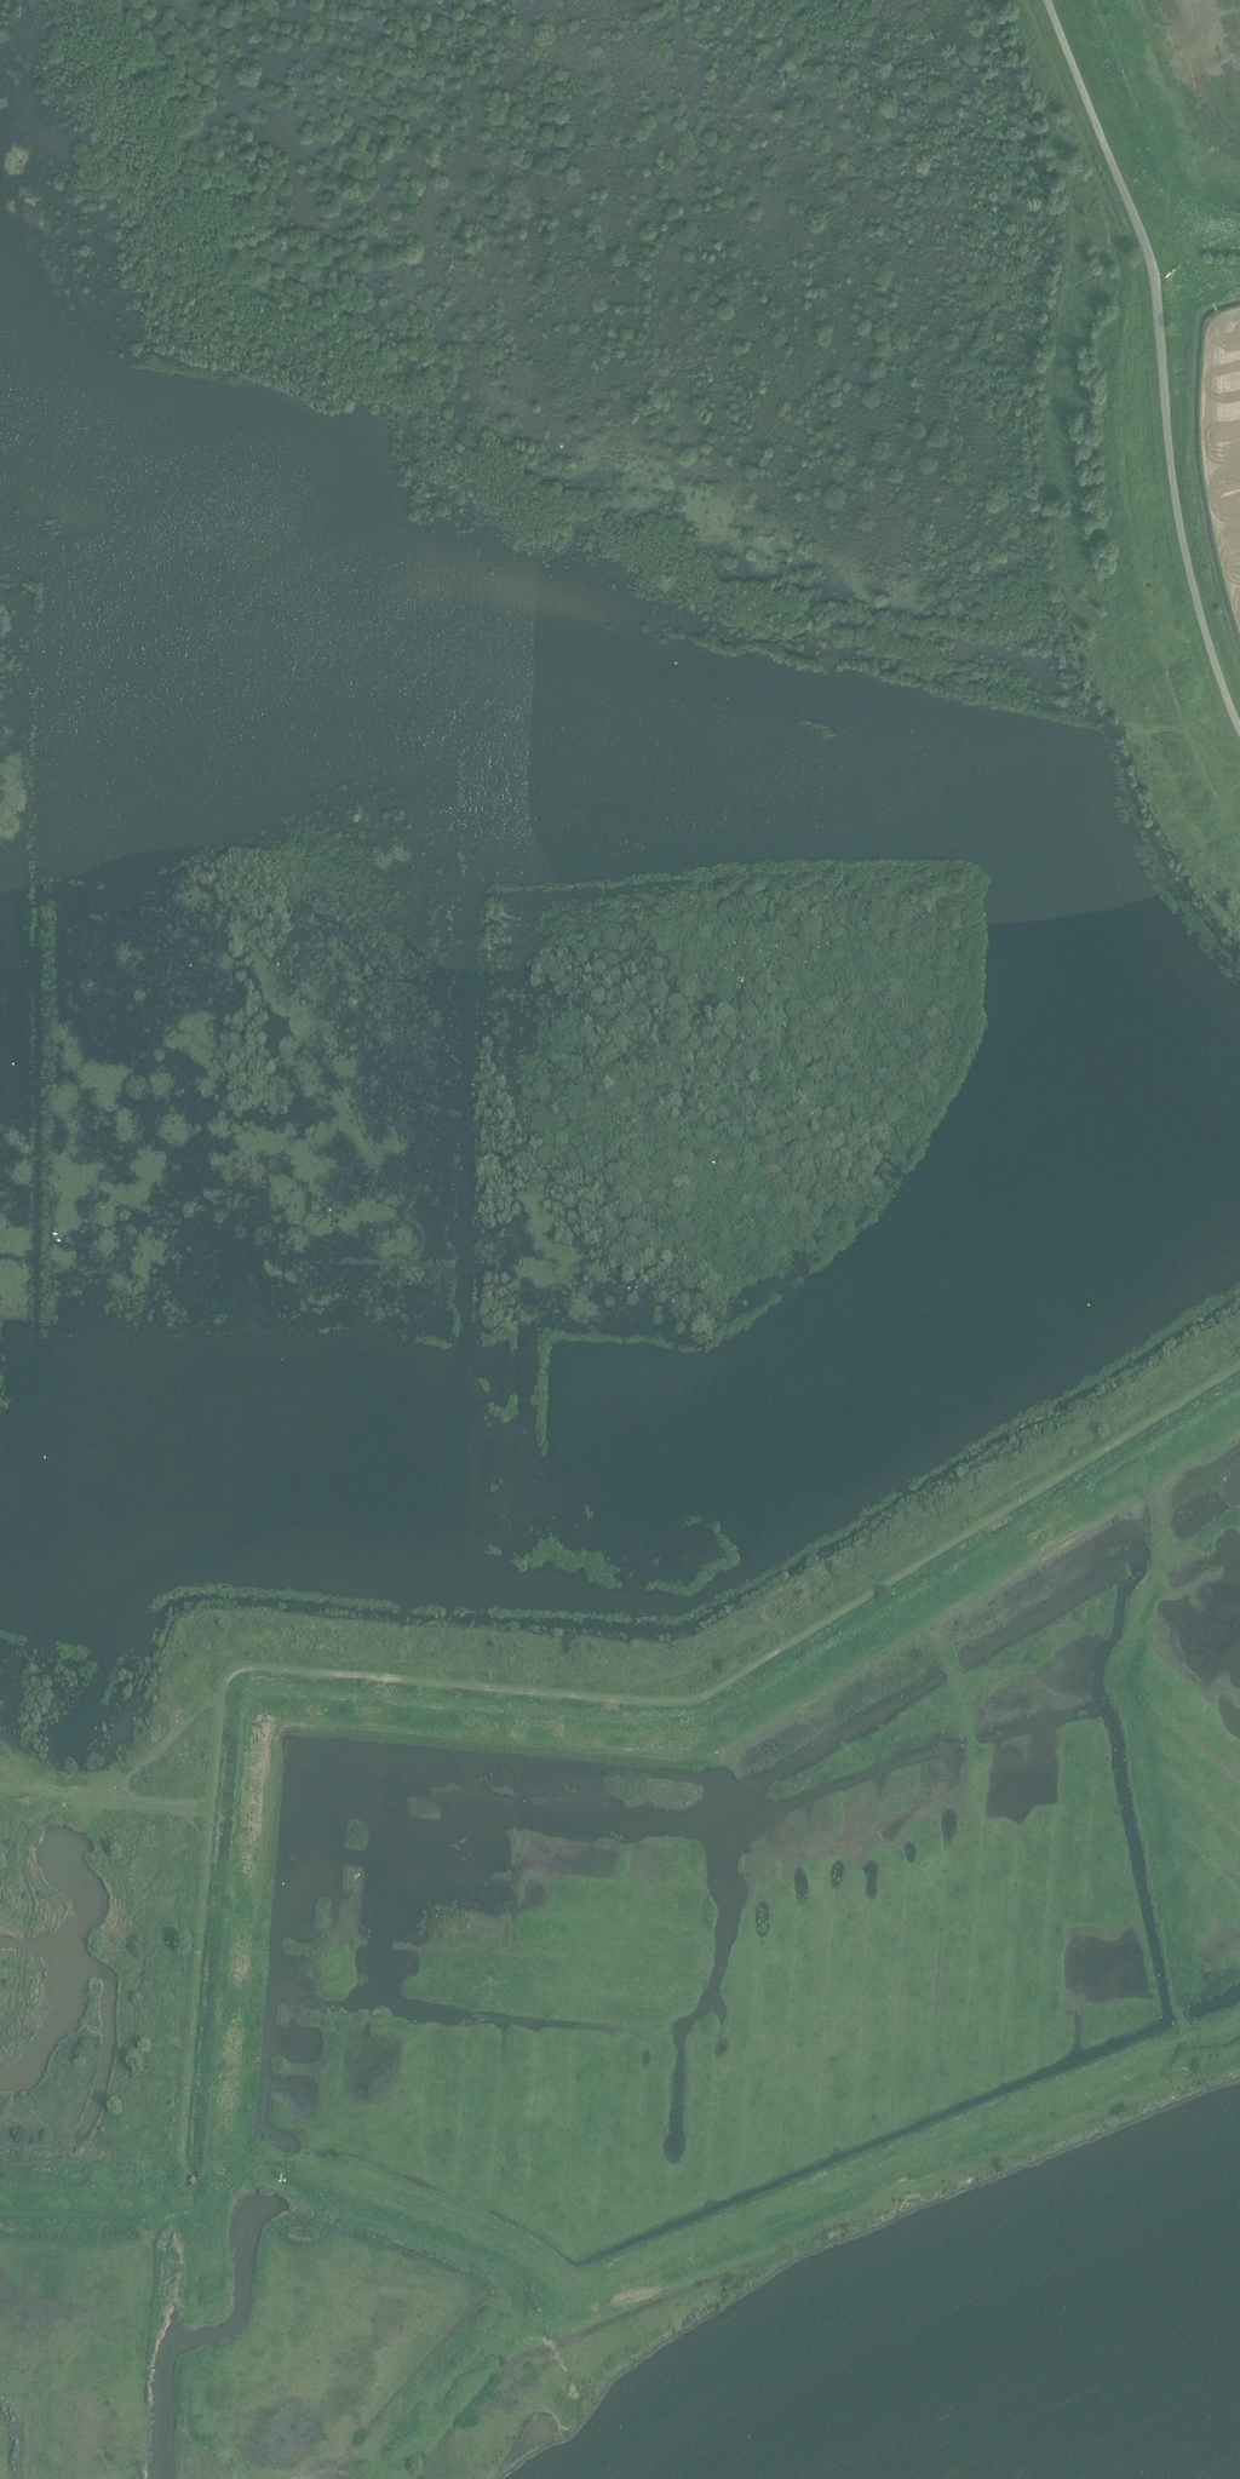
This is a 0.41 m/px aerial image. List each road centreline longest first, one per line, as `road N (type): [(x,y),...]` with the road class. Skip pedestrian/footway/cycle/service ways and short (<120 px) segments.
road 1 (unclassified): [(1239,731),(1181,534),(1151,262),(1047,0)]
road 2 (track): [(0,1786),(211,1808)]
road 3 (track): [(90,1795),(141,1767),(221,1694)]

